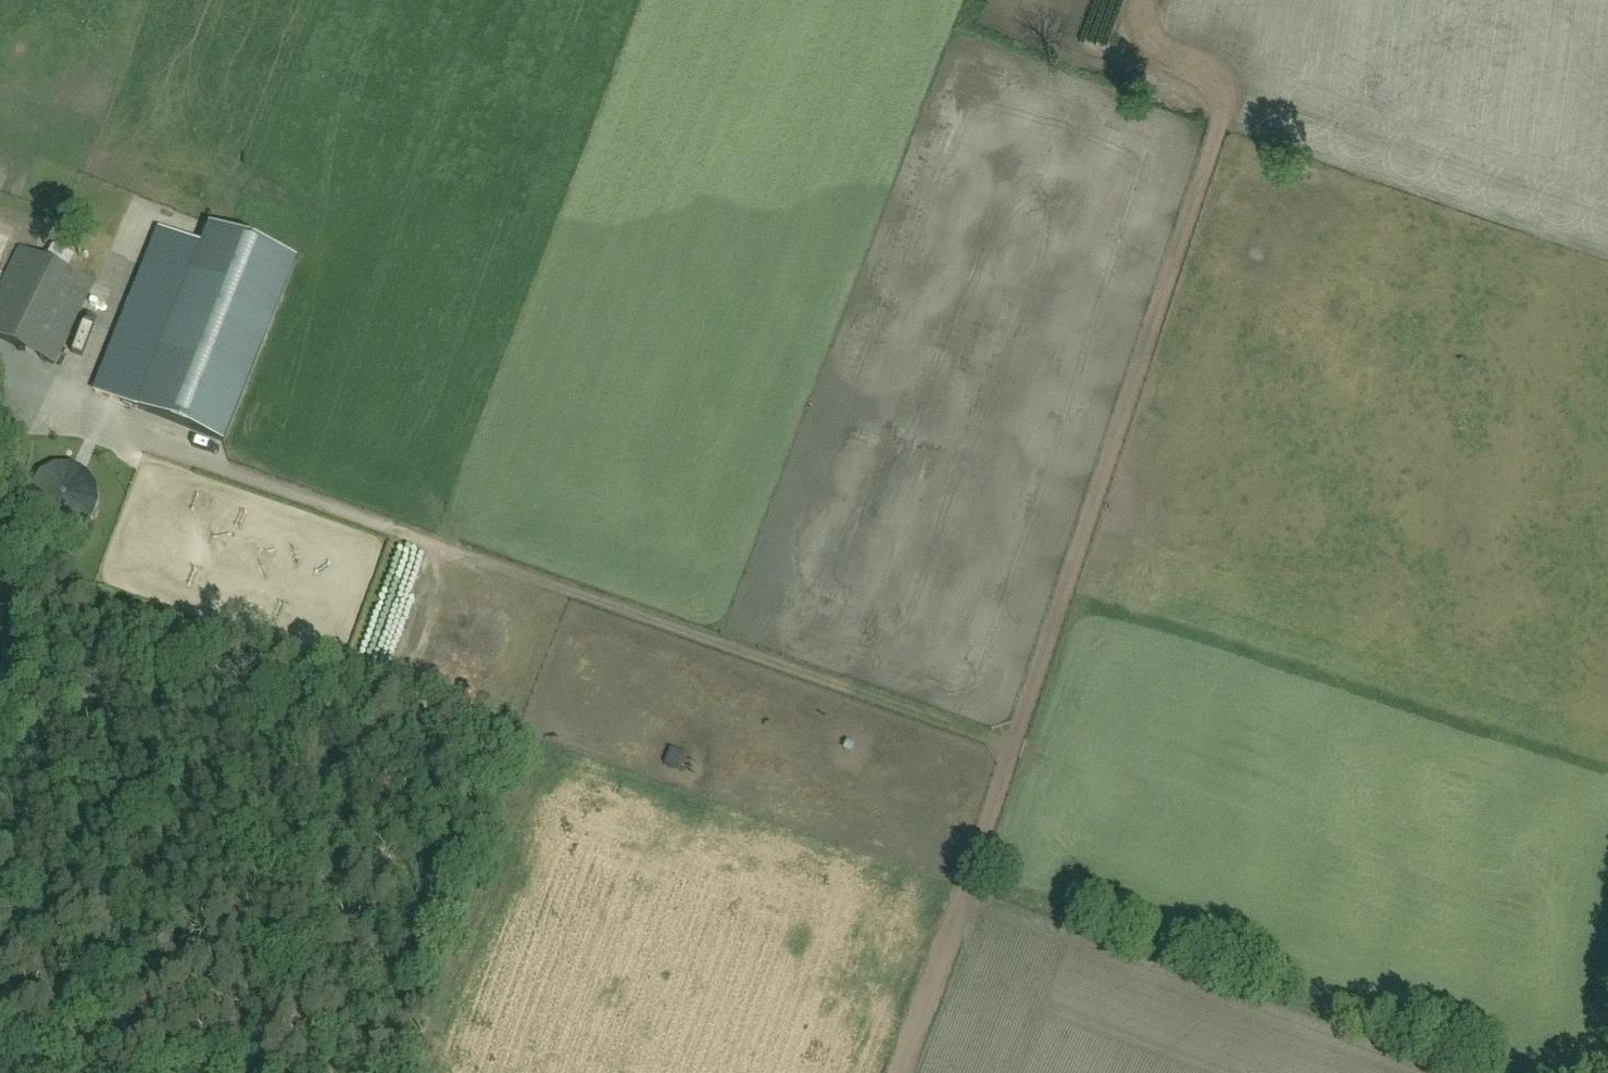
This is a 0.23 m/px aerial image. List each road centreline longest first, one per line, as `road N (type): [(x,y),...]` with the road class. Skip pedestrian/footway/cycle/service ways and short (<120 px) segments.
road 1 (track): [(1145,0),(1148,40),(1216,100),(1215,139),(985,843),(899,1072)]

